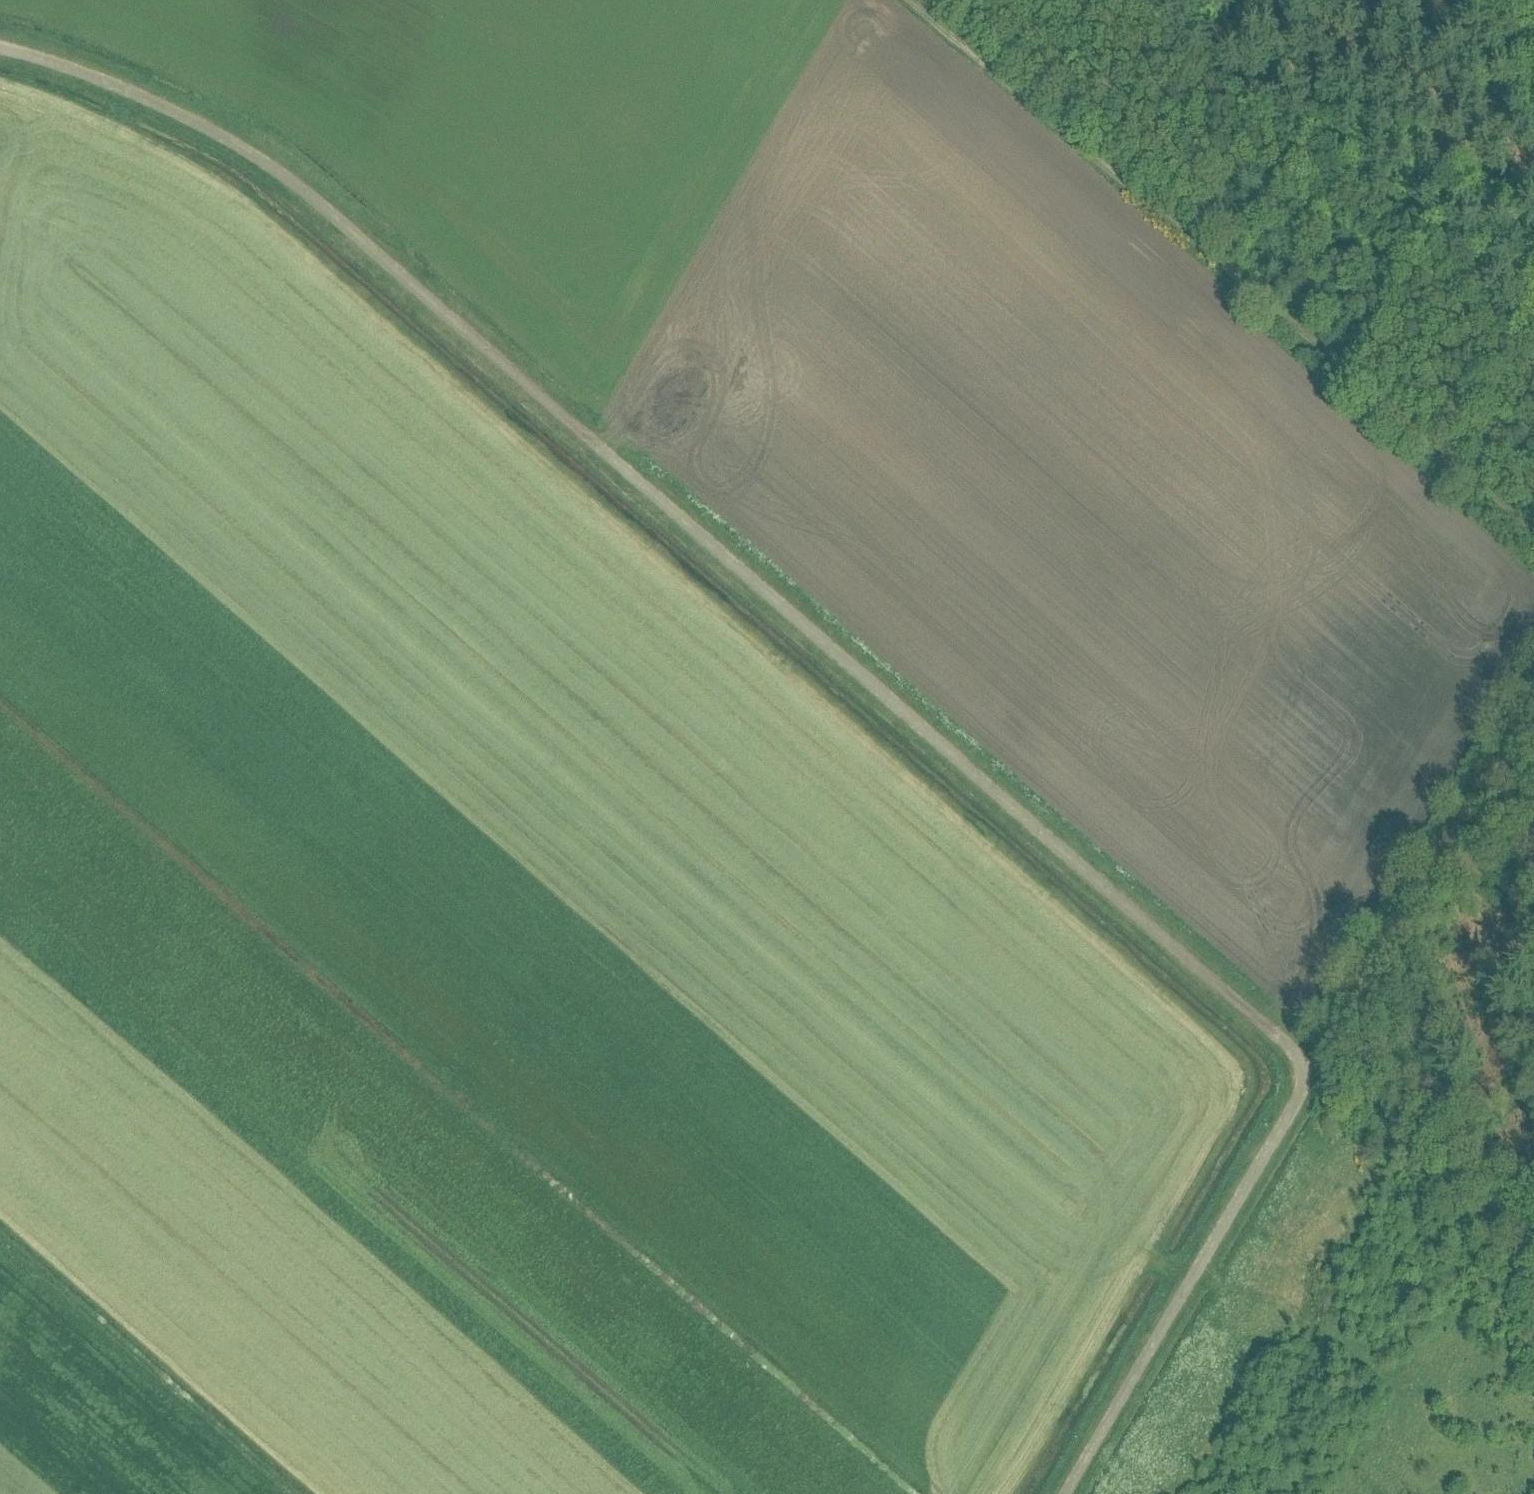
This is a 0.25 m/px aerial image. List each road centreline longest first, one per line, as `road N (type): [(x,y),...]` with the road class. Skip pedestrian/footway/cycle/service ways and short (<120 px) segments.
road 1 (unclassified): [(0,51),(114,86),(290,182),(1303,1063),(1301,1097),(1066,1493)]
road 2 (track): [(1533,529),(914,0)]
road 3 (track): [(1322,1062),(1533,710)]
road 4 (track): [(1322,1062),(1533,1286)]

